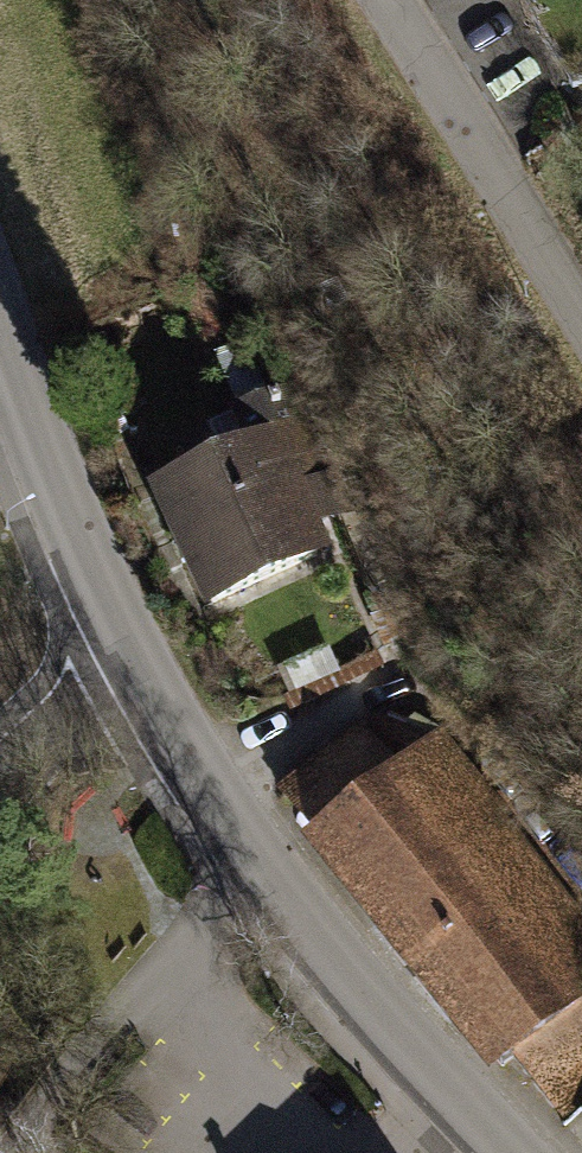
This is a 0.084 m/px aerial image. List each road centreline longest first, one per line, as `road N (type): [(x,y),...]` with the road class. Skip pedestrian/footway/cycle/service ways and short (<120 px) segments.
road 1 (tertiary): [(138,669),(266,870),(443,1096),(500,1152)]
road 2 (residential): [(581,314),(385,0)]
road 3 (tertiary): [(0,339),(138,669)]
road 4 (residential): [(0,794),(138,669)]

